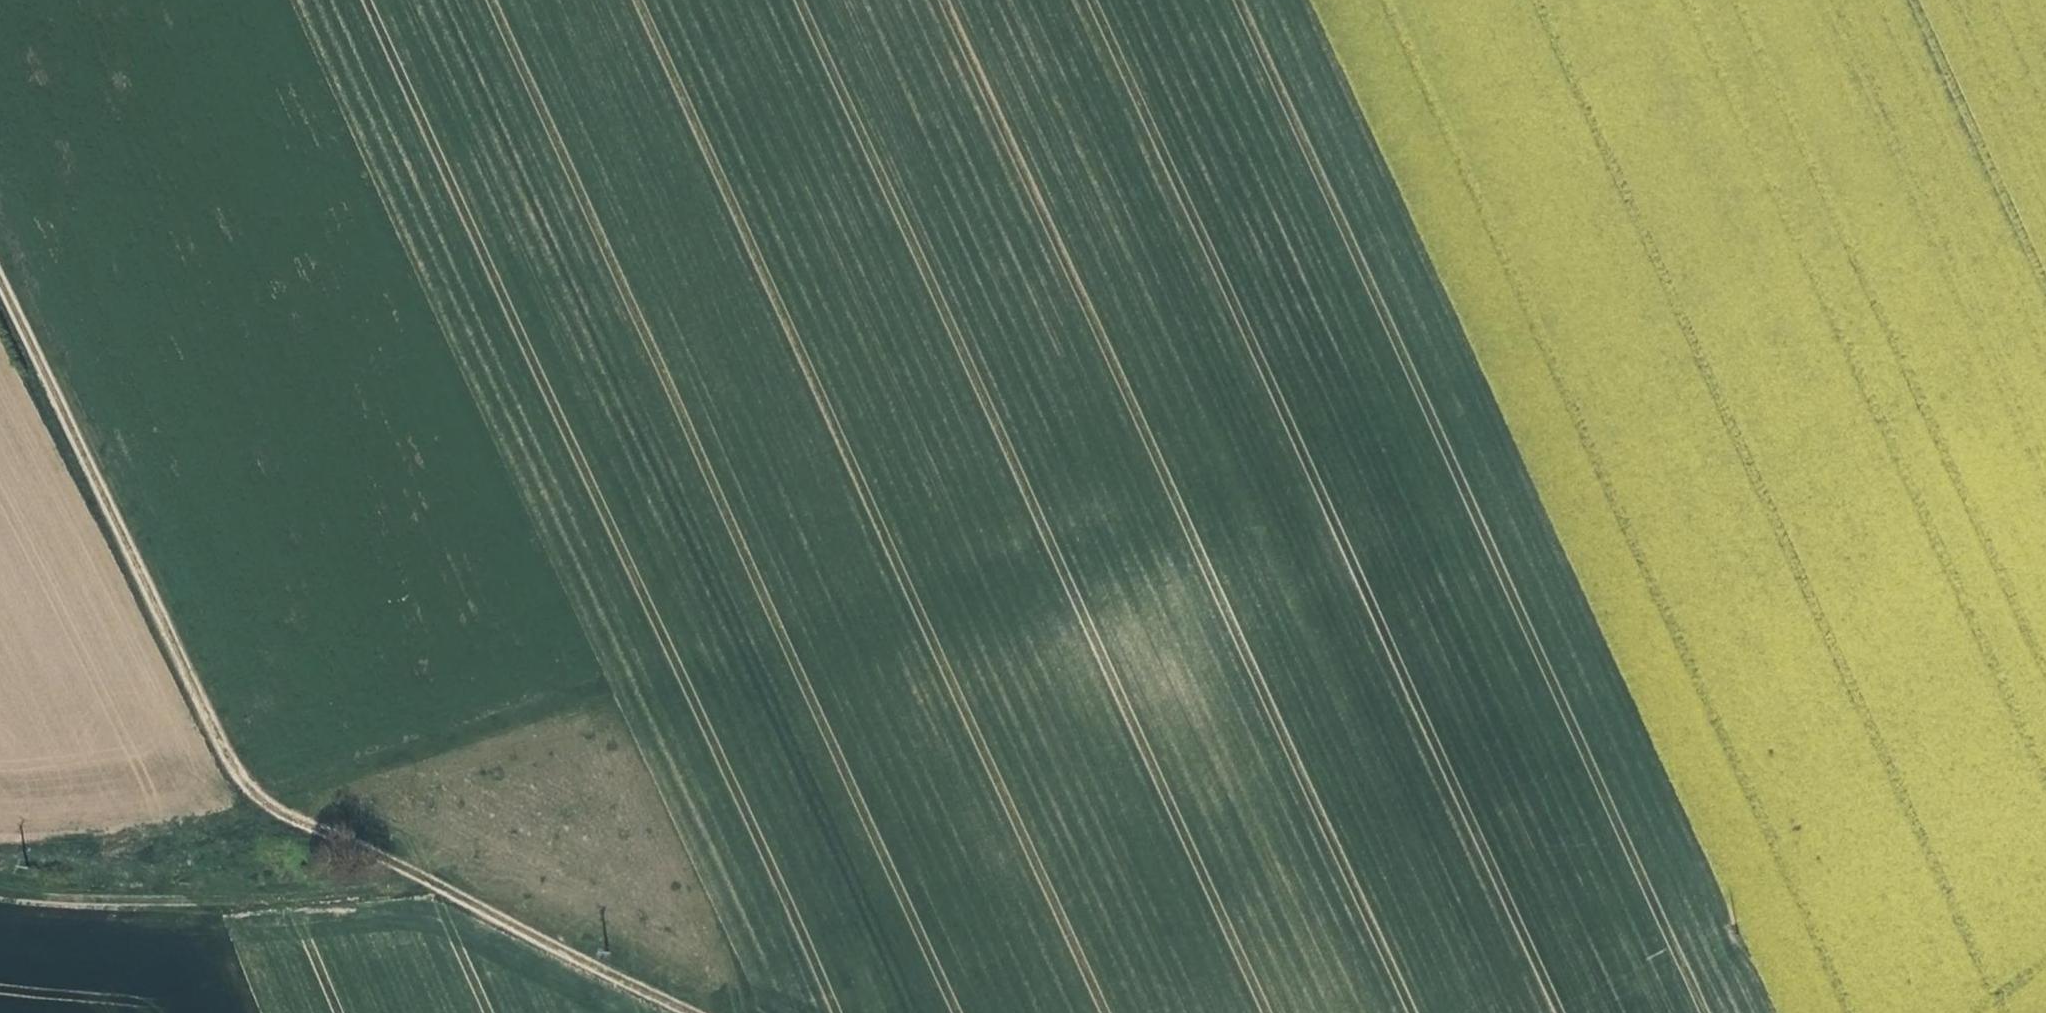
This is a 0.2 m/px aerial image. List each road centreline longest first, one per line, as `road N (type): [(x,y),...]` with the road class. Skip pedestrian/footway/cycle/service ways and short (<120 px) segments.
road 1 (track): [(0,270),(235,763),(324,822),(696,1012)]

